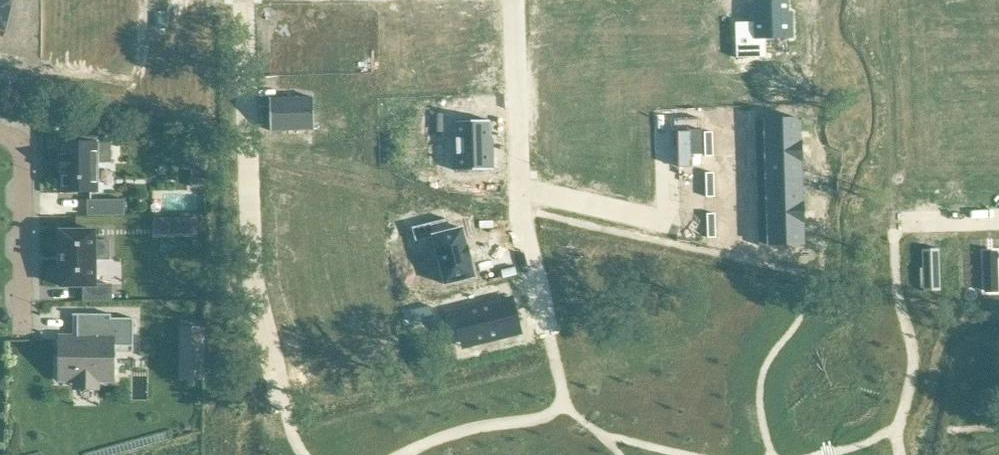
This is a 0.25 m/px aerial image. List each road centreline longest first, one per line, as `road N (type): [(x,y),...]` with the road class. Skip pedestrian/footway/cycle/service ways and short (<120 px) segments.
road 1 (residential): [(241,0),(252,276),(281,397)]
road 2 (residential): [(512,0),(522,210),(548,329)]
road 3 (residential): [(816,0),(823,238)]
road 4 (residential): [(0,131),(19,145),(24,172),(22,326)]

